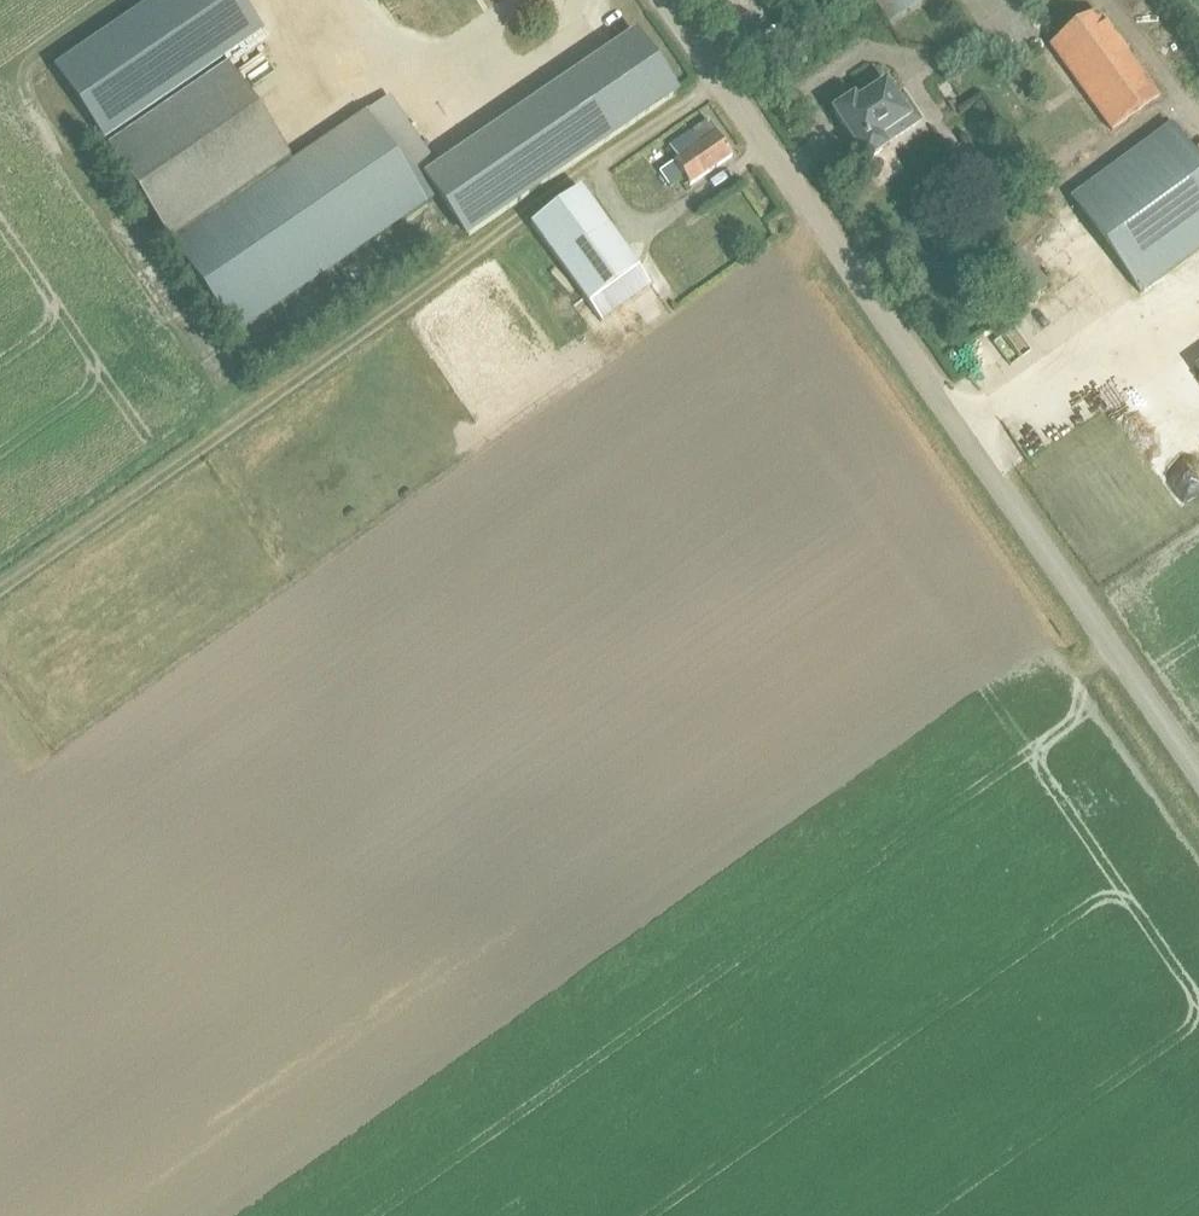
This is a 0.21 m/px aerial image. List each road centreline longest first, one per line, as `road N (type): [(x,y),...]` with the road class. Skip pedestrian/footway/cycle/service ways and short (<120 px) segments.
road 1 (unclassified): [(1198,768),(663,0)]

